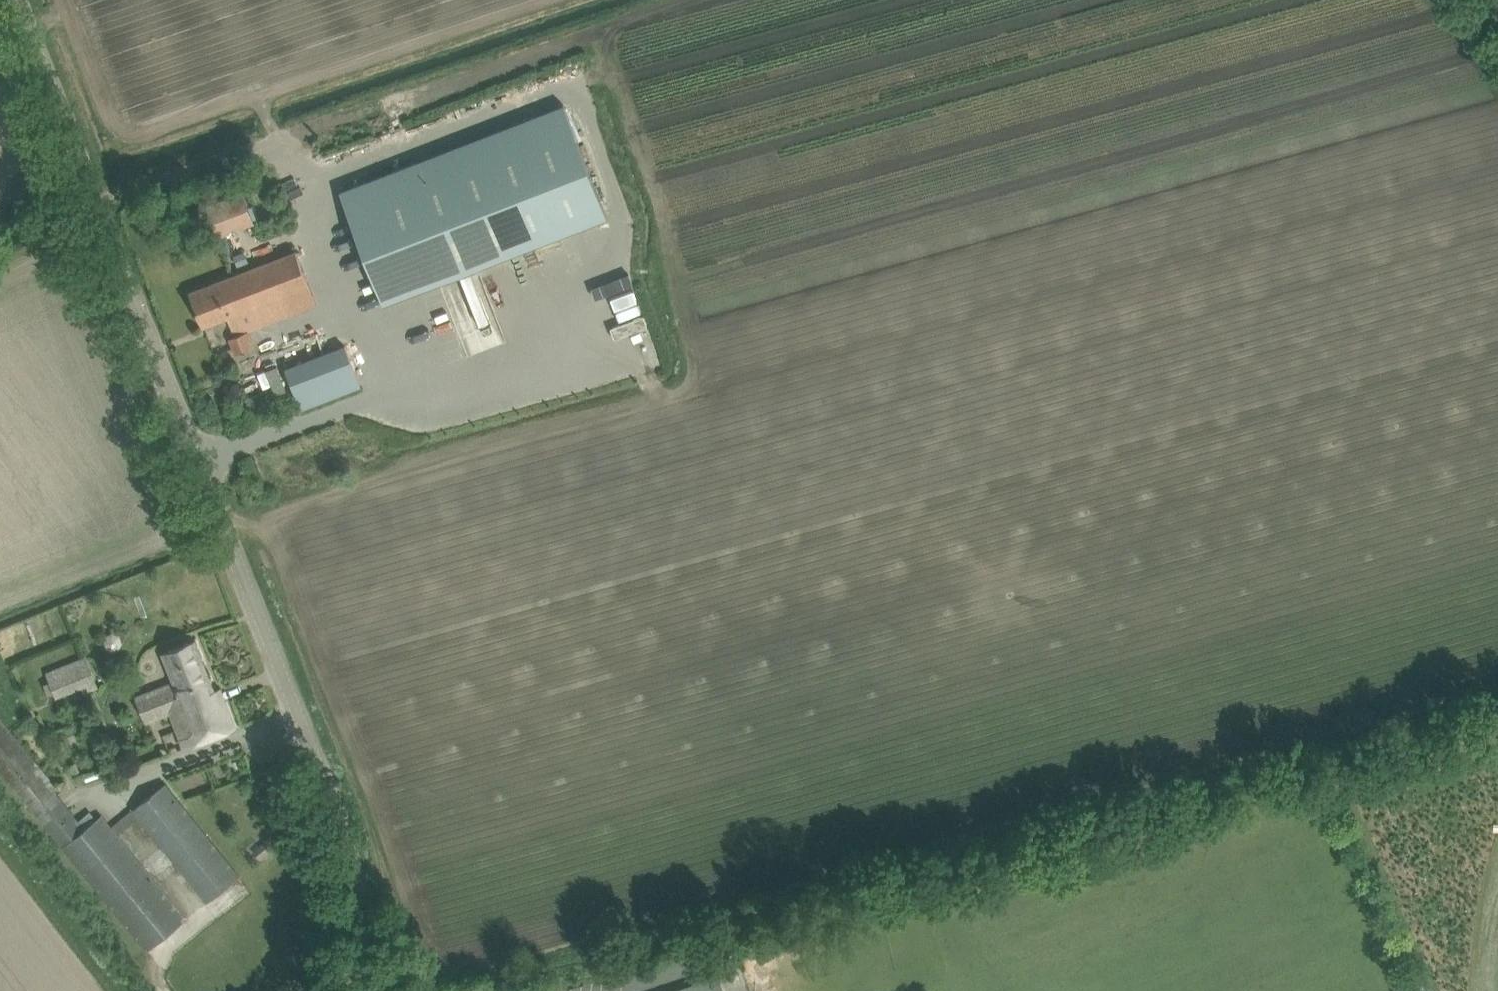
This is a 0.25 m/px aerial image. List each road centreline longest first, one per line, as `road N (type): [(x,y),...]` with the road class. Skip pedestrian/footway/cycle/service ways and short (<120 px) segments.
road 1 (unclassified): [(360,990),(358,899),(341,824),(11,0)]

